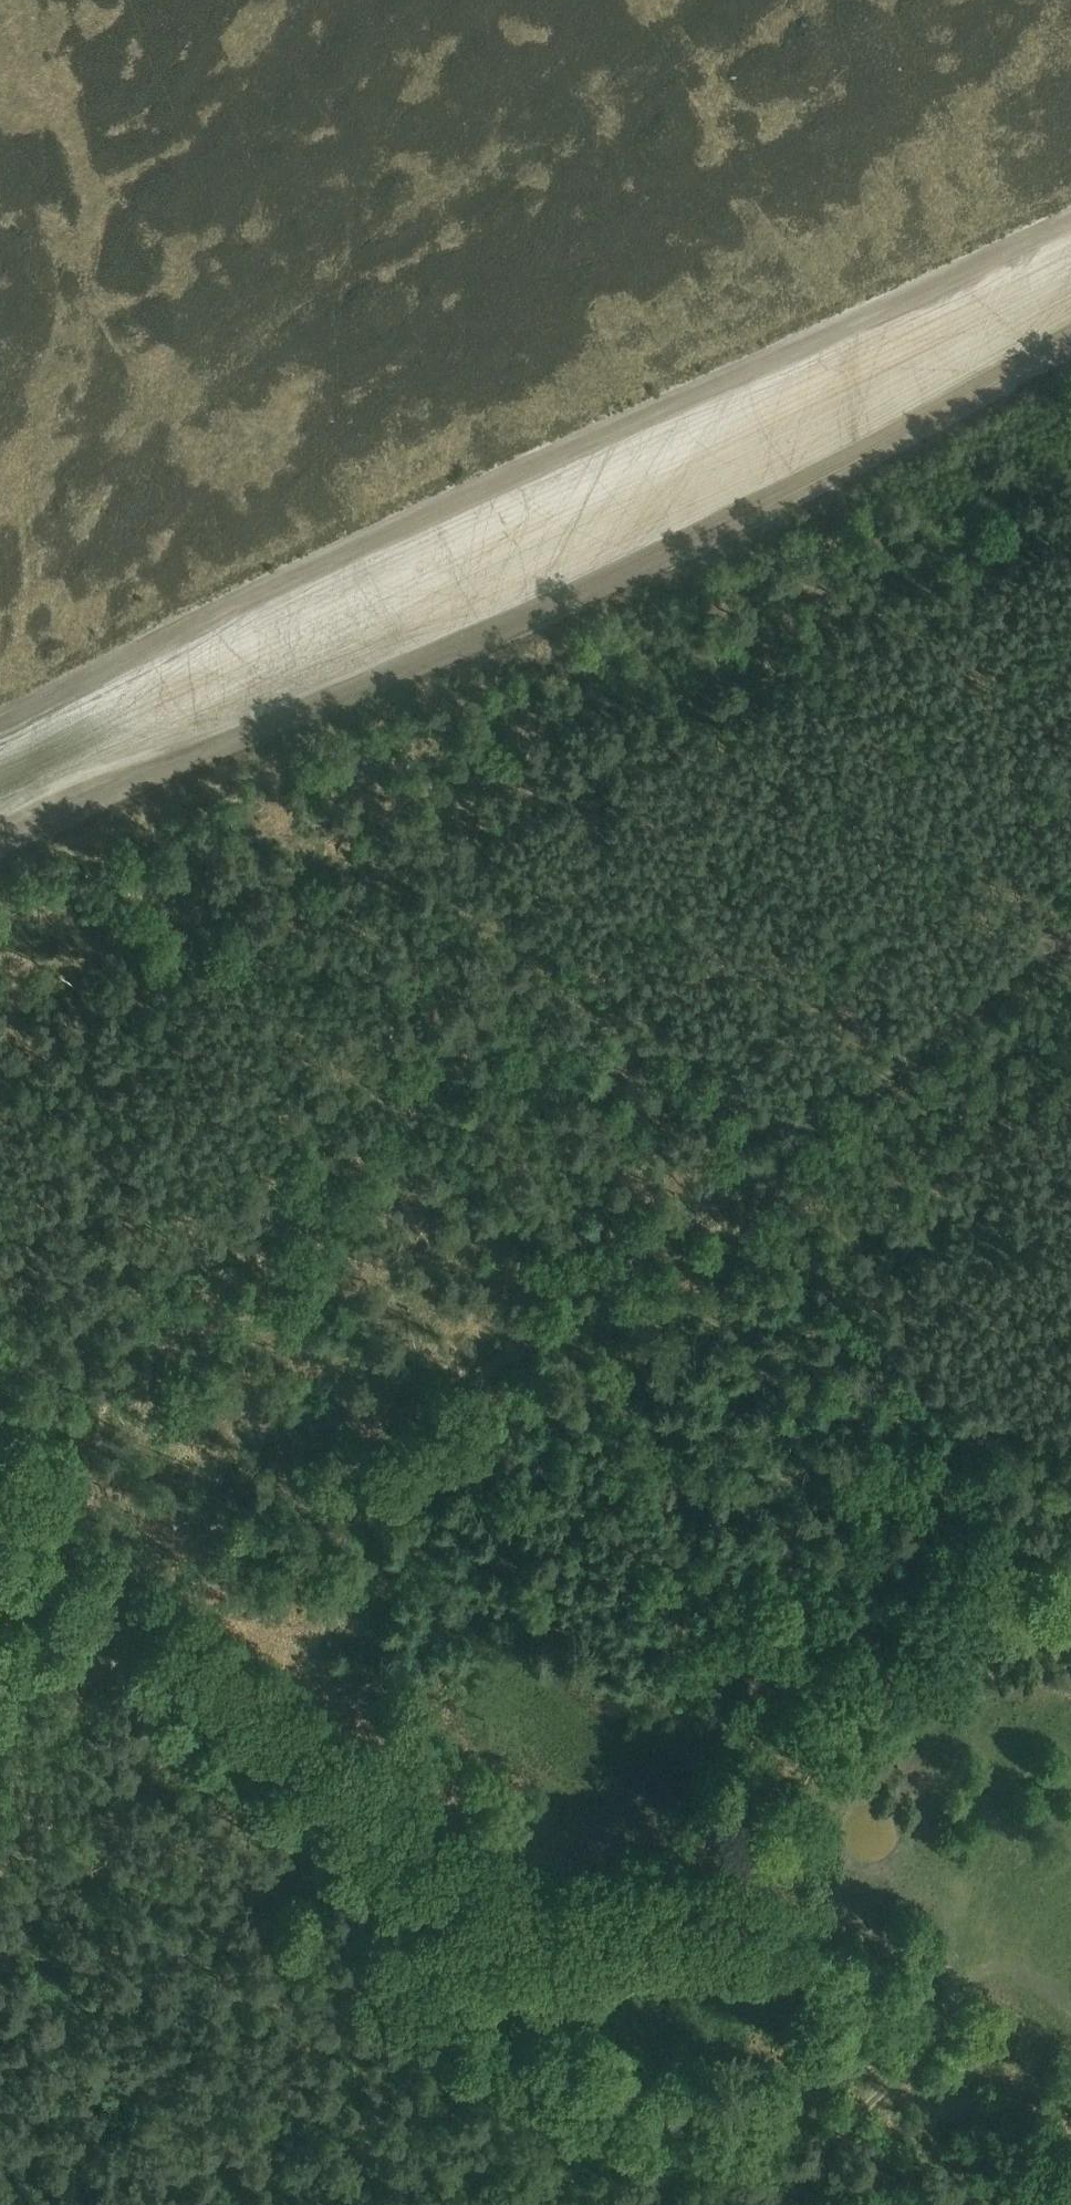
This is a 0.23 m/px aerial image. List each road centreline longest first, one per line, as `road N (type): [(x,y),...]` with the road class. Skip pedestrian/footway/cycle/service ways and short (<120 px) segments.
road 1 (track): [(1070,2053),(983,1995),(956,1993),(1002,1809),(1070,1703)]
road 2 (track): [(956,1993),(941,2032),(771,2204)]
road 3 (unclassified): [(0,1746),(114,1660)]

